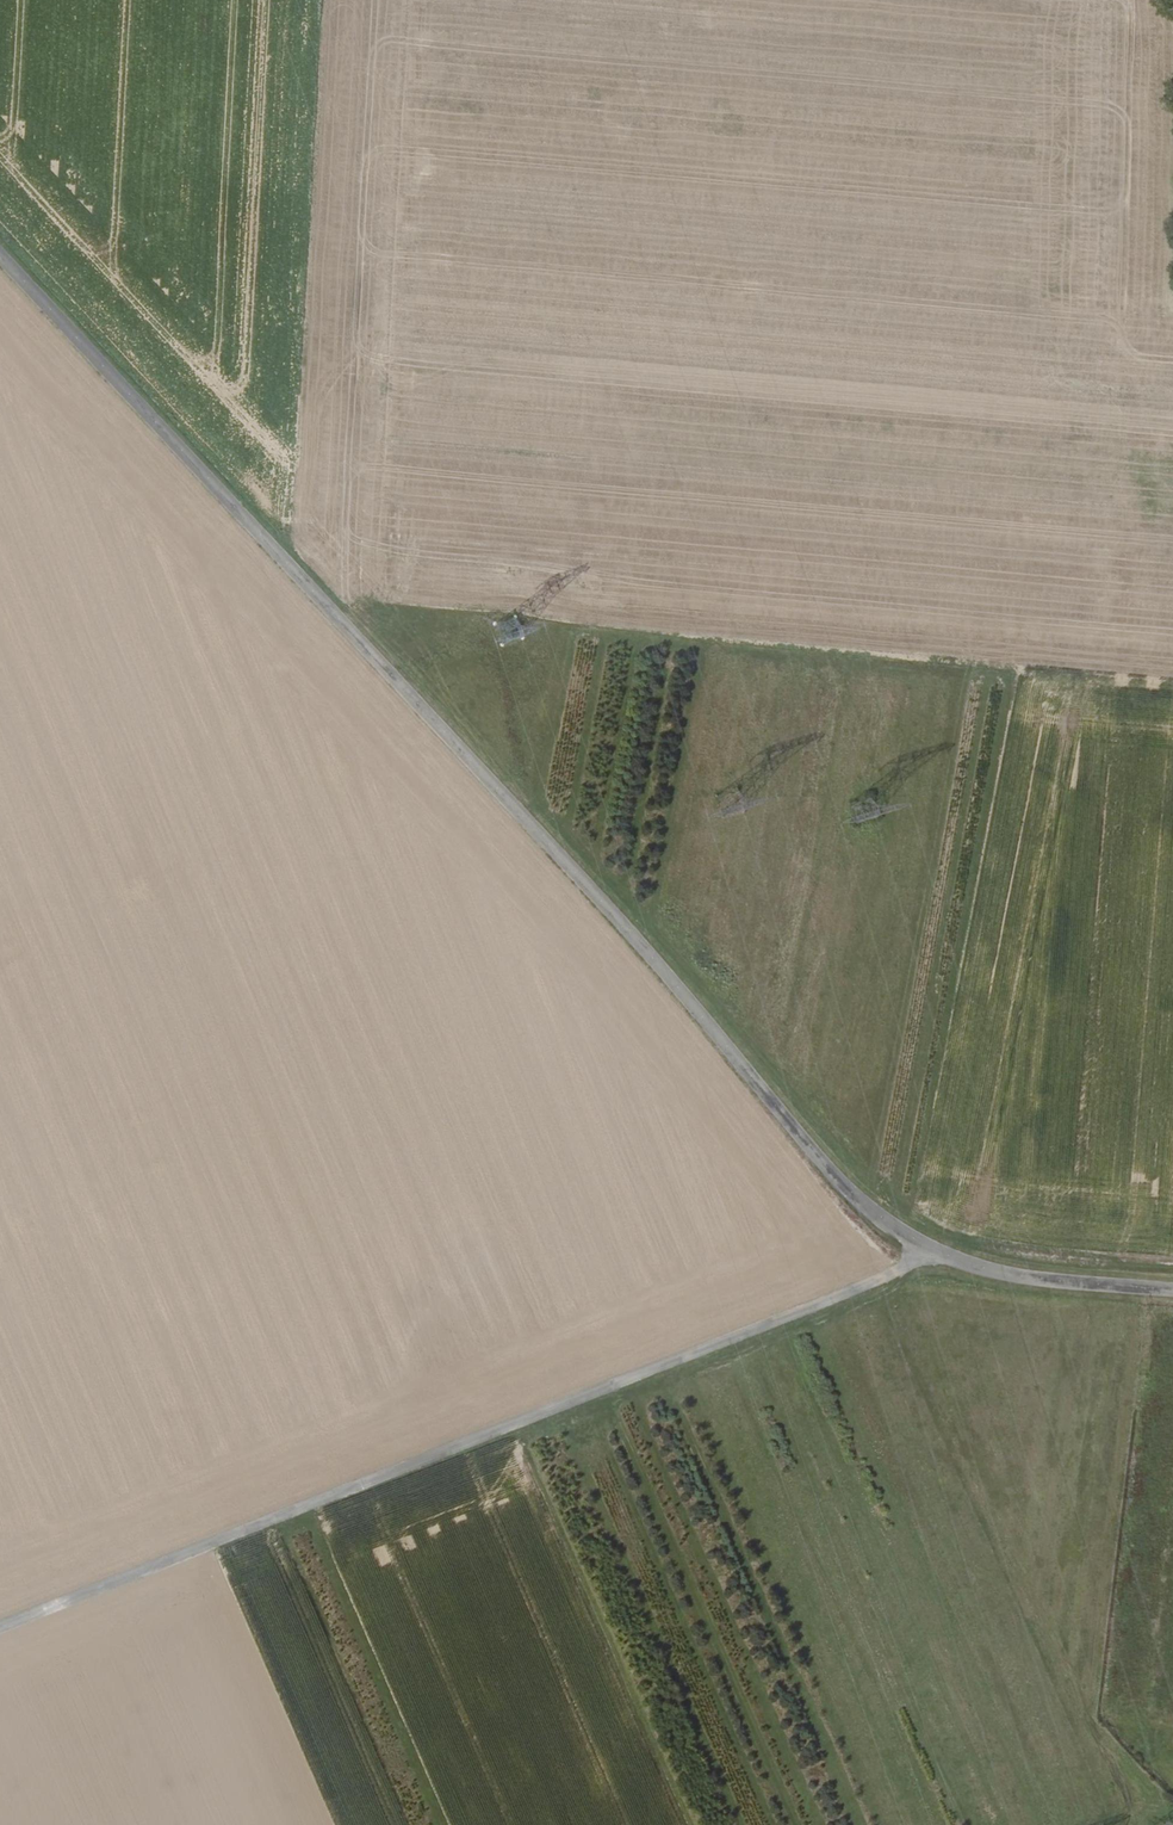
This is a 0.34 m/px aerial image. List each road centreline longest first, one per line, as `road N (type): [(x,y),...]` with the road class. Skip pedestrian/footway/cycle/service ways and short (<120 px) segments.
road 1 (tertiary): [(1172,1292),(978,1269),(886,1219),(818,1153),(405,683),(0,251)]
road 2 (track): [(0,1625),(945,1256)]

